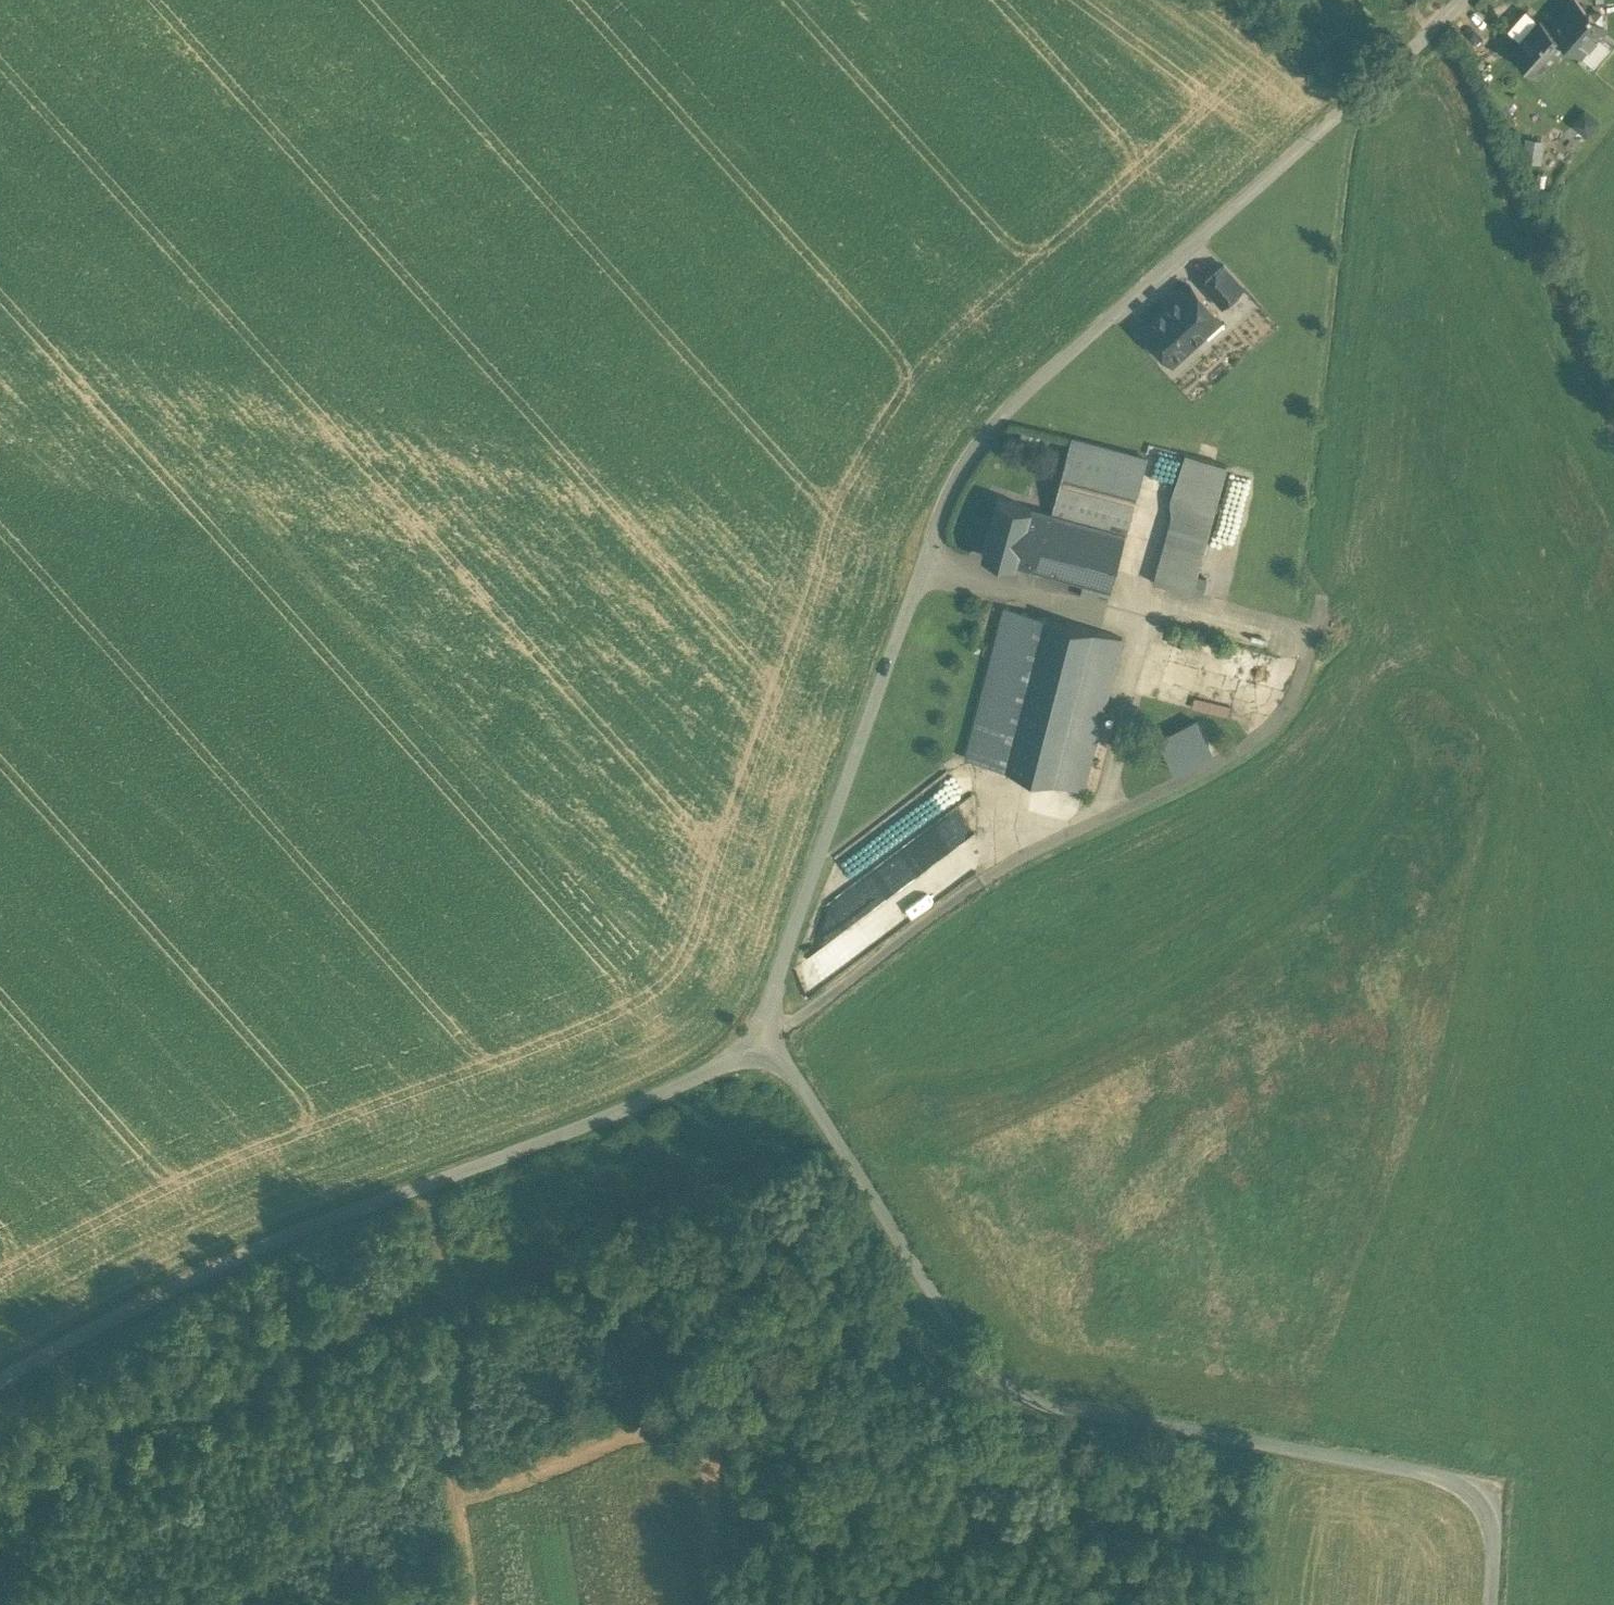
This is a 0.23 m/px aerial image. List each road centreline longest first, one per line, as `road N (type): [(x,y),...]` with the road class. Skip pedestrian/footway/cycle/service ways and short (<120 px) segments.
road 1 (unclassified): [(1456,0),(1327,127),(1029,390),(978,448),(954,487),(761,1010)]
road 2 (unclassified): [(761,1010),(976,1361),(1022,1399),(1482,1488),(1495,1507),(1498,1535),(1493,1604)]
road 3 (unclassified): [(761,1010),(722,1063),(304,1227),(0,1383)]
road 4 (track): [(774,1032),(984,877),(1251,741),(1284,711),(1321,599)]
road 5 (track): [(420,1182),(461,1295),(464,1342),(450,1461),(464,1488)]

